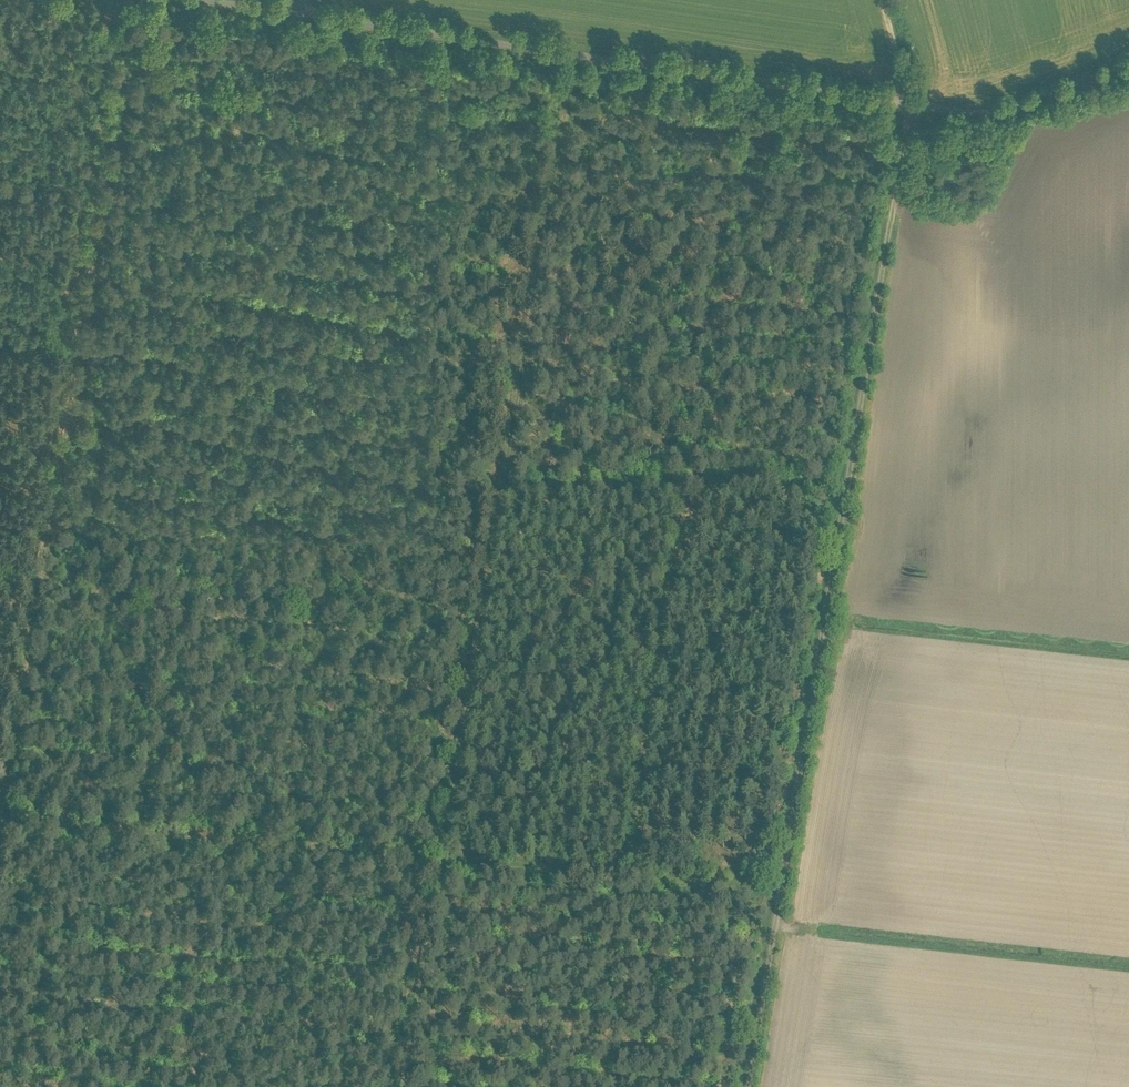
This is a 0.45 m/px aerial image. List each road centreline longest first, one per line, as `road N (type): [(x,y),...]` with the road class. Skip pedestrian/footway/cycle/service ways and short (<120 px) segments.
road 1 (track): [(911,104),(745,1086)]
road 2 (unclassified): [(1128,67),(1008,108),(967,112),(210,0)]

